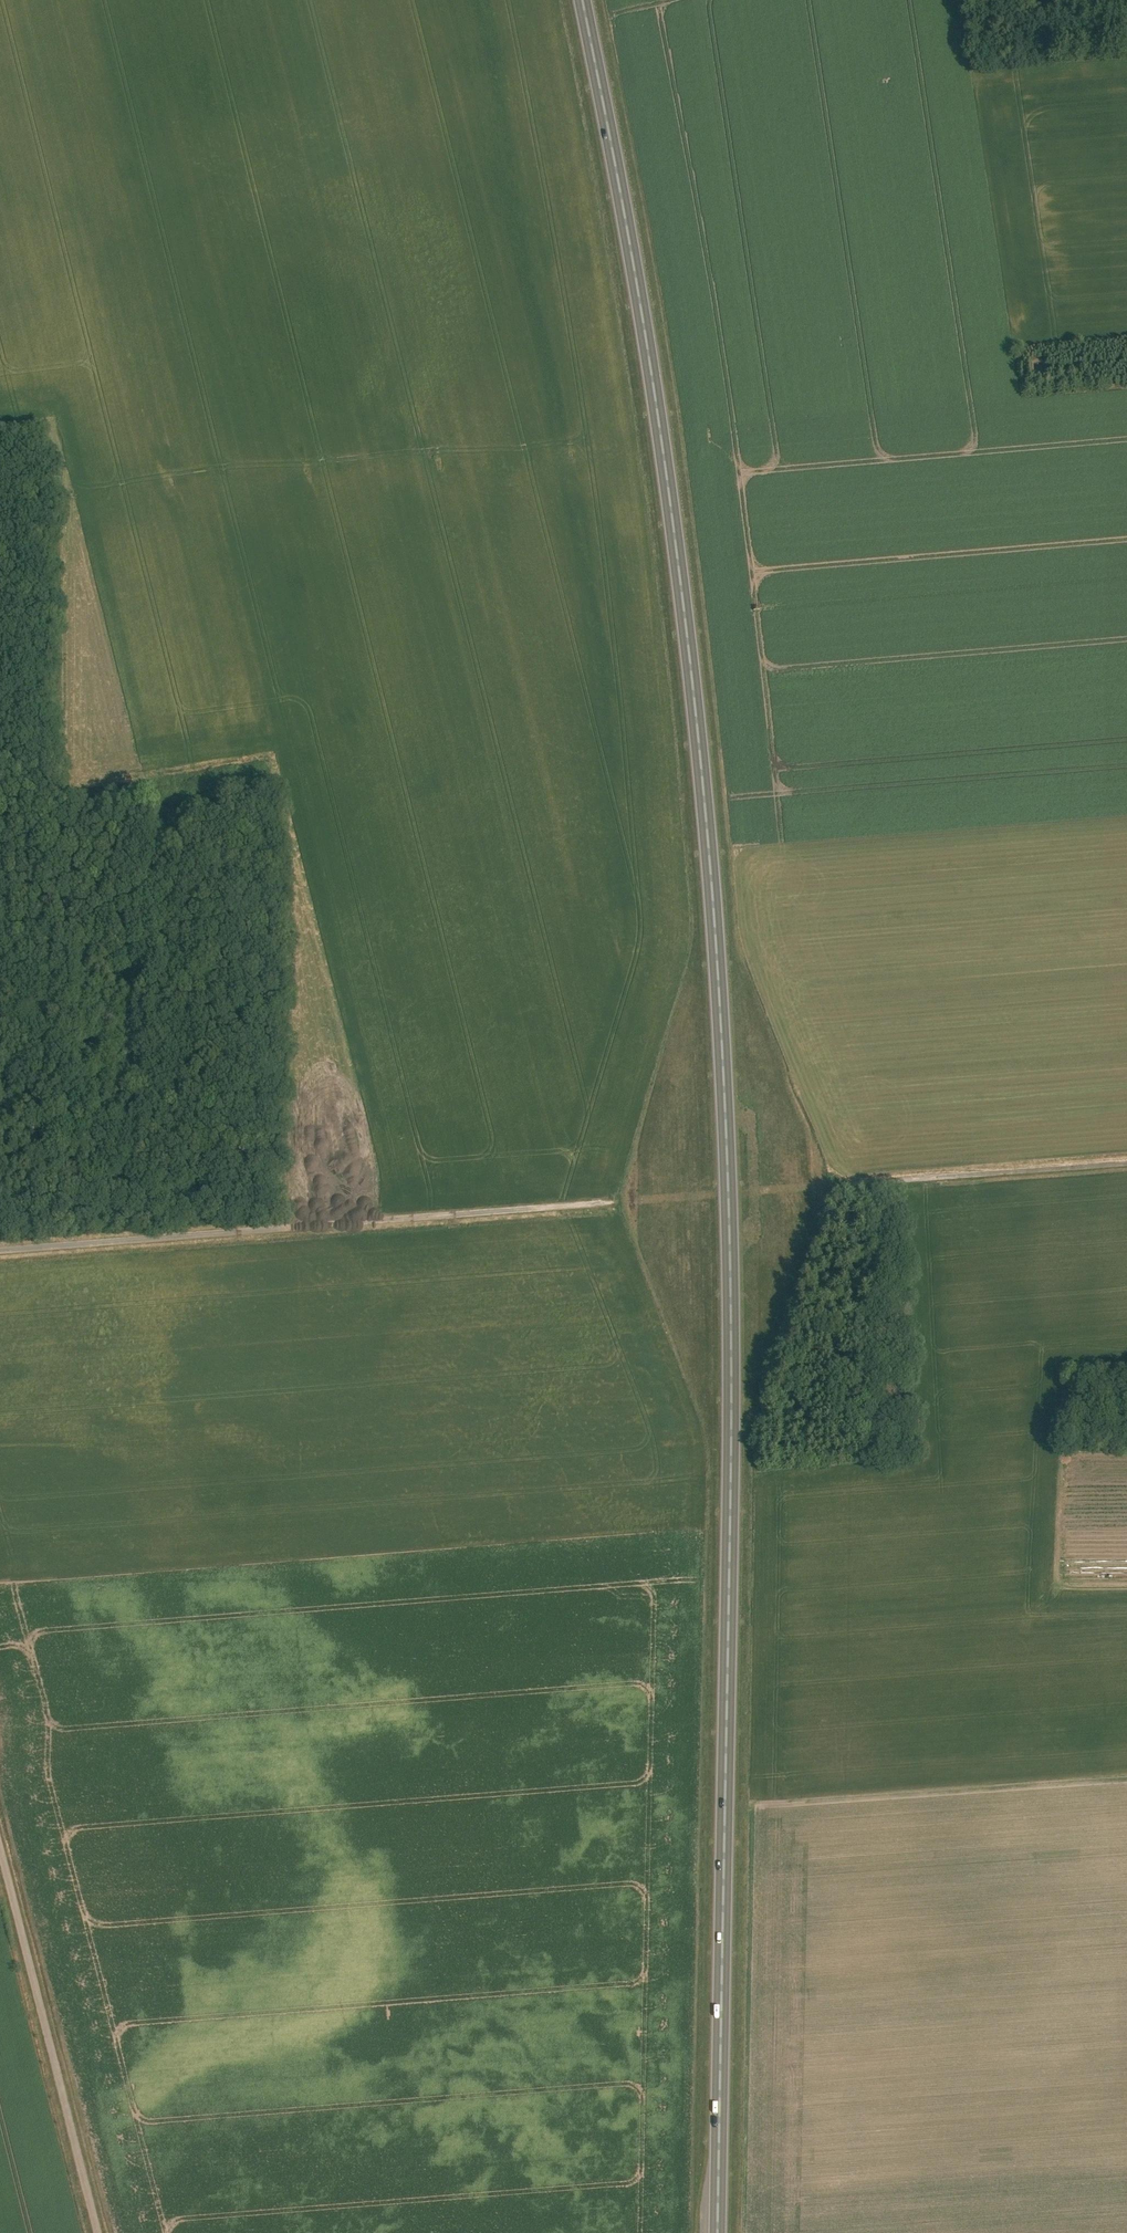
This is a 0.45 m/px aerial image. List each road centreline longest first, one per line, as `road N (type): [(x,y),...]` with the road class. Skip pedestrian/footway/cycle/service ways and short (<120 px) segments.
road 1 (trunk): [(718,2232),(732,1460),(715,925),(674,524),(583,0)]
road 2 (unclassified): [(0,1249),(616,1202)]
road 3 (unclassified): [(99,2232),(0,1845)]
road 4 (unclassified): [(1126,1163),(836,1185)]

